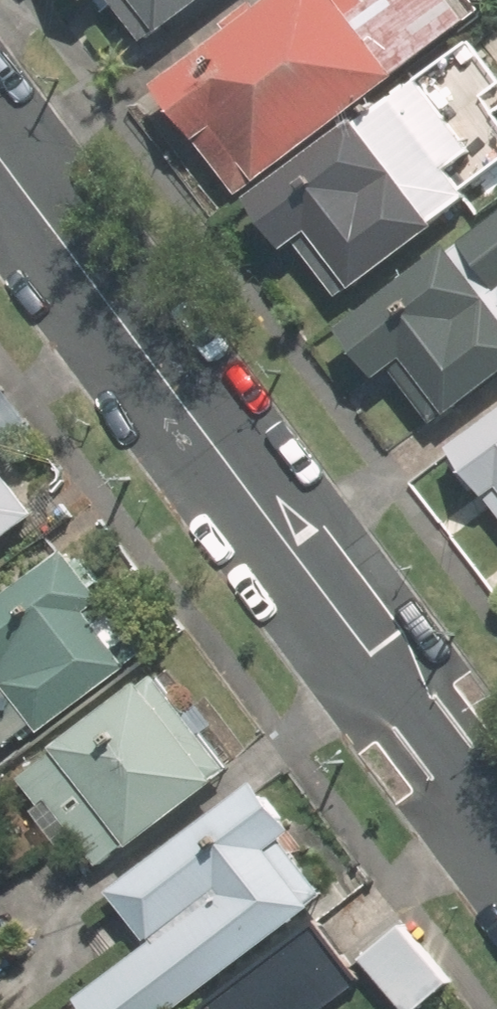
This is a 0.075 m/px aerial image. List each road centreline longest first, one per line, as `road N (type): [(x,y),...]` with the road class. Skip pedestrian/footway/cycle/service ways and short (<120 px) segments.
road 1 (residential): [(0,162),(496,825)]

